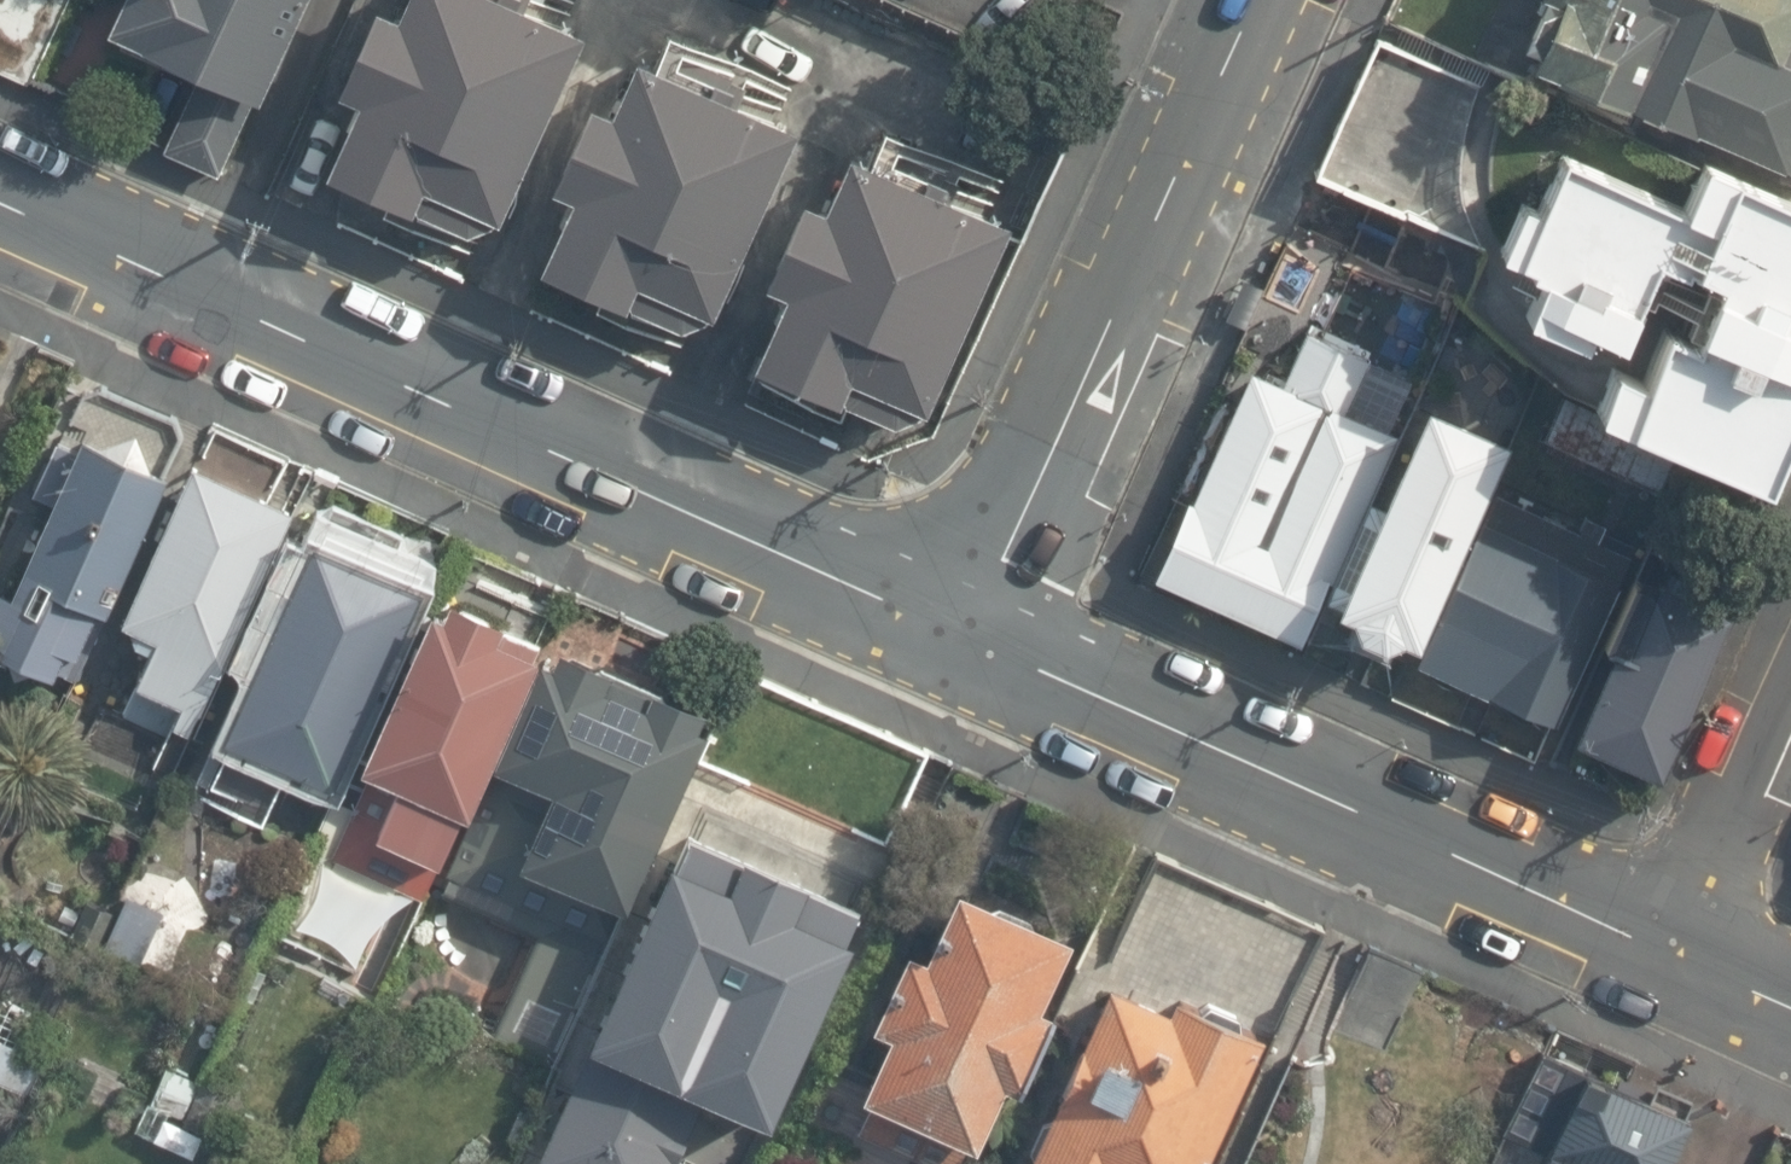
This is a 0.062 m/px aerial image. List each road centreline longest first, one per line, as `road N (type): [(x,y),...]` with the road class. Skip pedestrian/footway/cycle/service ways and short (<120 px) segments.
road 1 (tertiary): [(0,204),(968,626)]
road 2 (residential): [(968,626),(1679,951)]
road 3 (tertiary): [(1252,0),(968,626)]
road 4 (residential): [(1679,951),(1790,704)]
road 5 (residential): [(1679,951),(1790,1005)]

